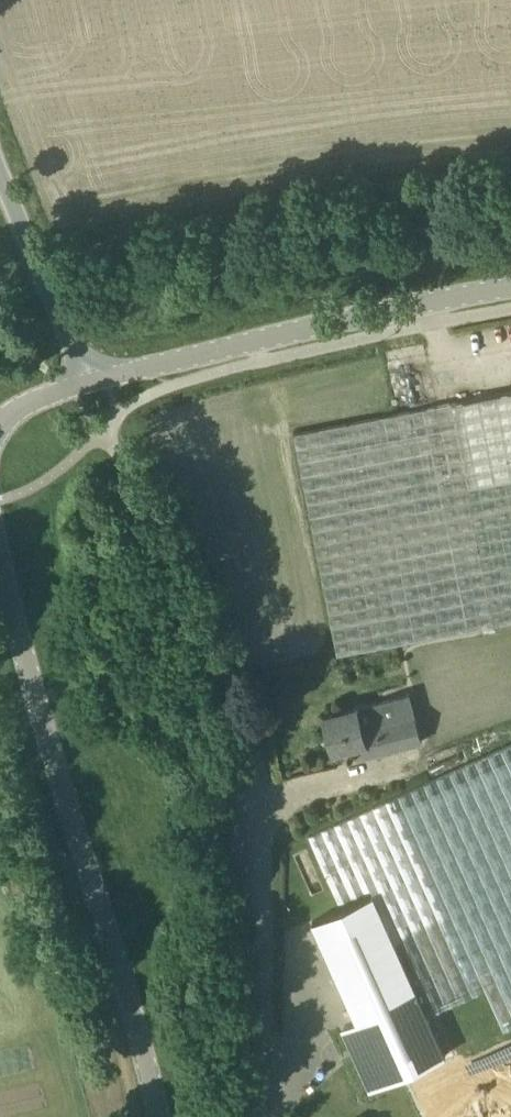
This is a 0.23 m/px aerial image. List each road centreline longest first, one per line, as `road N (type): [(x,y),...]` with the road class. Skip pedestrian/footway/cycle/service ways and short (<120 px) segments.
road 1 (tertiary): [(156,1116),(145,1055),(0,566)]
road 2 (tertiary): [(90,381),(510,288)]
road 3 (unclassified): [(255,1116),(262,797)]
road 4 (unclassified): [(90,381),(0,171)]

